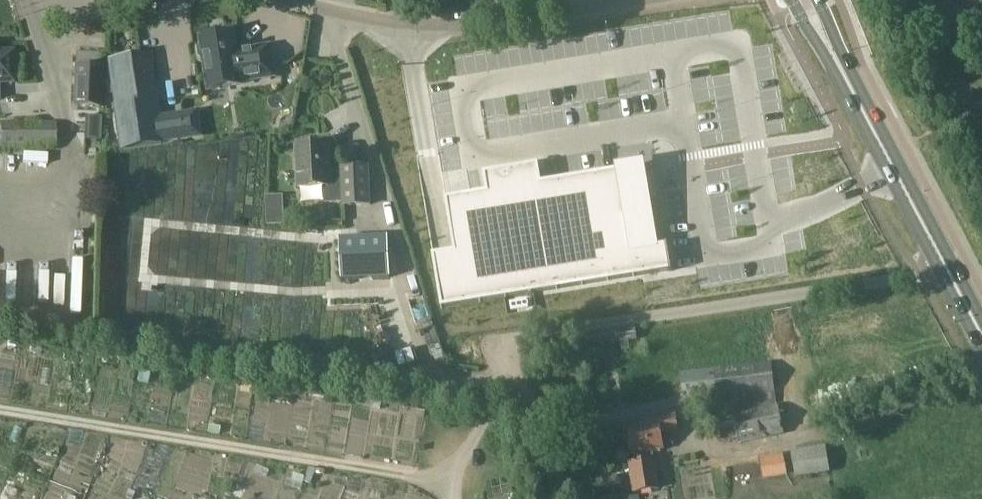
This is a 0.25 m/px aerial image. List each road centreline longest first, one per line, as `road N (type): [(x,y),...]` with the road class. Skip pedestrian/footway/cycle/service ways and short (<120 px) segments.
road 1 (track): [(448,485),(0,411)]
road 2 (primary): [(981,331),(806,0)]
road 3 (residential): [(636,0),(432,26),(288,0)]
road 4 (track): [(699,450),(741,453),(840,428),(981,372)]
road 5 (track): [(480,345),(492,376),(519,387),(536,419),(557,498)]
road 6 (track): [(492,376),(483,423),(448,485)]

